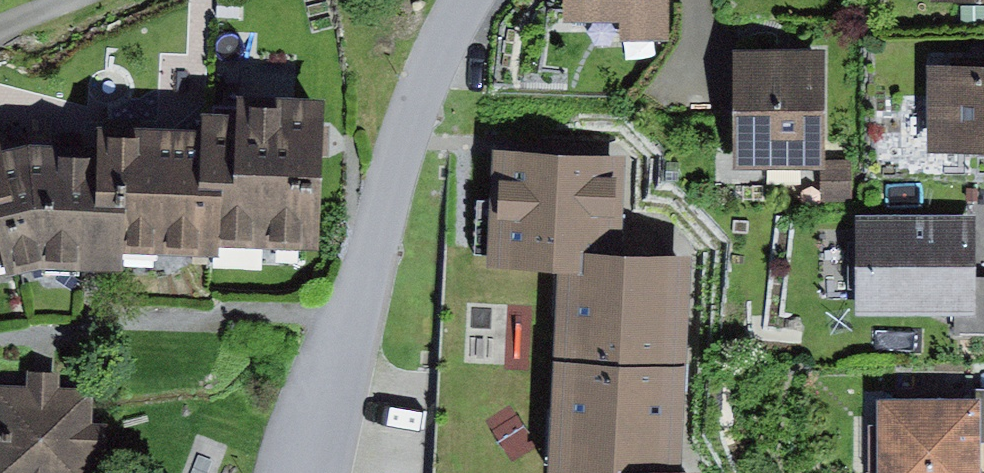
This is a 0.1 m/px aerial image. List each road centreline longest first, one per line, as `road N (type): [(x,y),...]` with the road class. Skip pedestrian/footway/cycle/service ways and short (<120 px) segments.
road 1 (residential): [(480,0),(458,37),(349,329),(319,472)]

